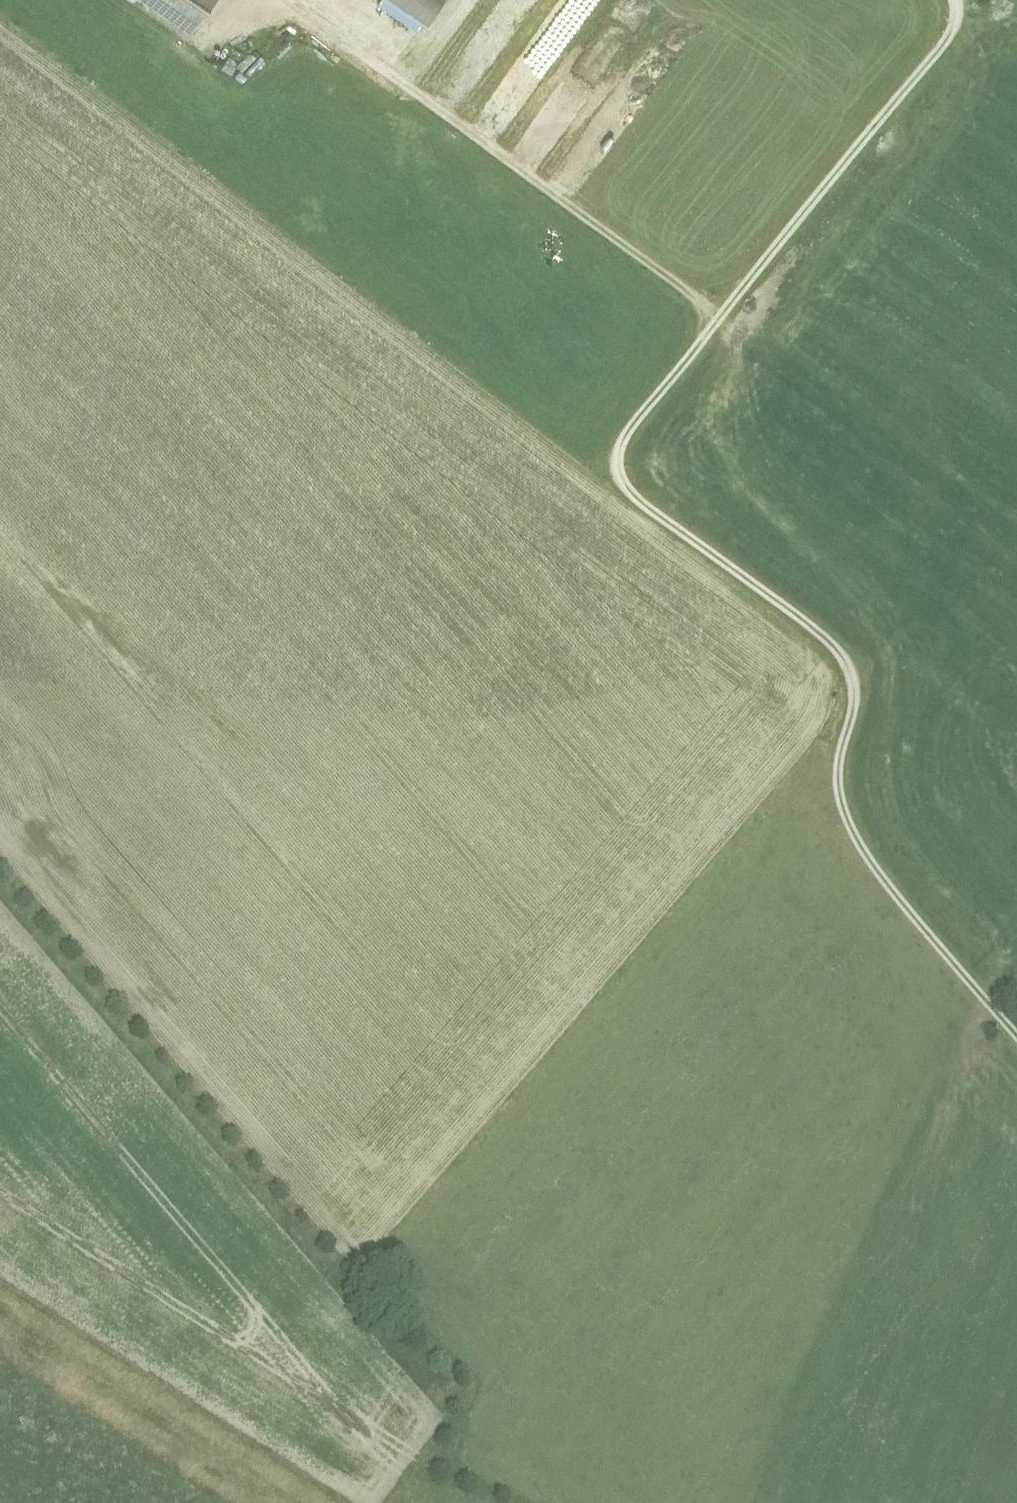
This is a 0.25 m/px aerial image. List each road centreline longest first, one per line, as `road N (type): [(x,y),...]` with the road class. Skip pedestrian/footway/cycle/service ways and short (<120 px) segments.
road 1 (track): [(1016,1036),(895,894),(848,821),(840,760),(856,688),(843,655),(632,496),(617,470),(626,431),(946,40),(955,0)]
road 2 (track): [(716,322),(690,294),(301,7)]

